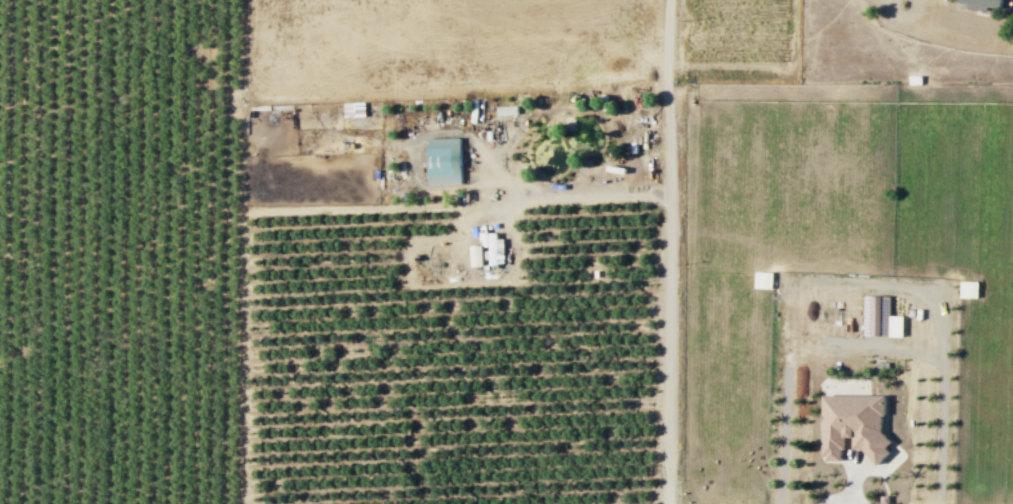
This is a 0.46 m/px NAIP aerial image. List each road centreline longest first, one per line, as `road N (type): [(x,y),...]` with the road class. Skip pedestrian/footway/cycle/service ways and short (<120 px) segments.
road 1 (track): [(244,503),(246,212),(517,199)]

